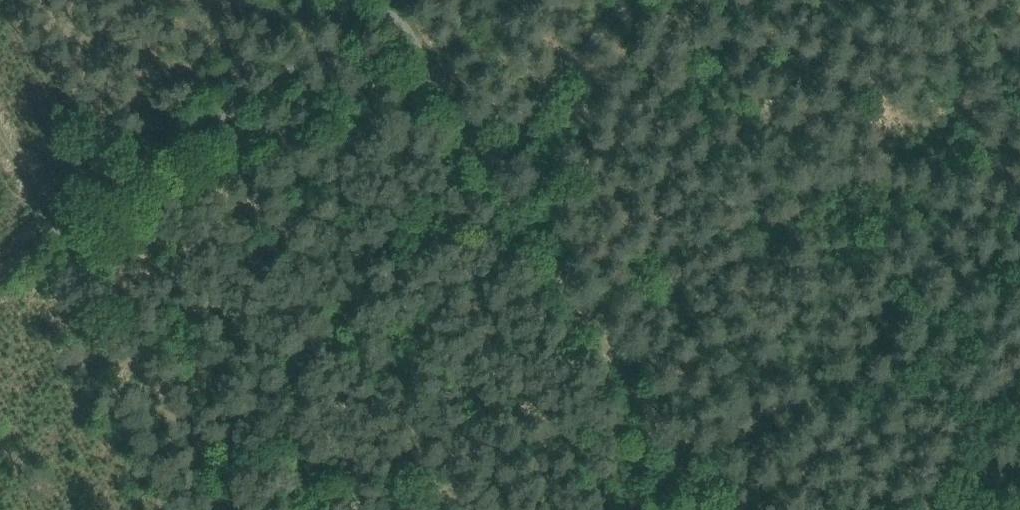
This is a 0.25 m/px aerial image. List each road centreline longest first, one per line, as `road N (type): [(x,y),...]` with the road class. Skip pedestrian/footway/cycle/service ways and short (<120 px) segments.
road 1 (track): [(701,509),(492,172)]
road 2 (track): [(229,509),(54,231)]

